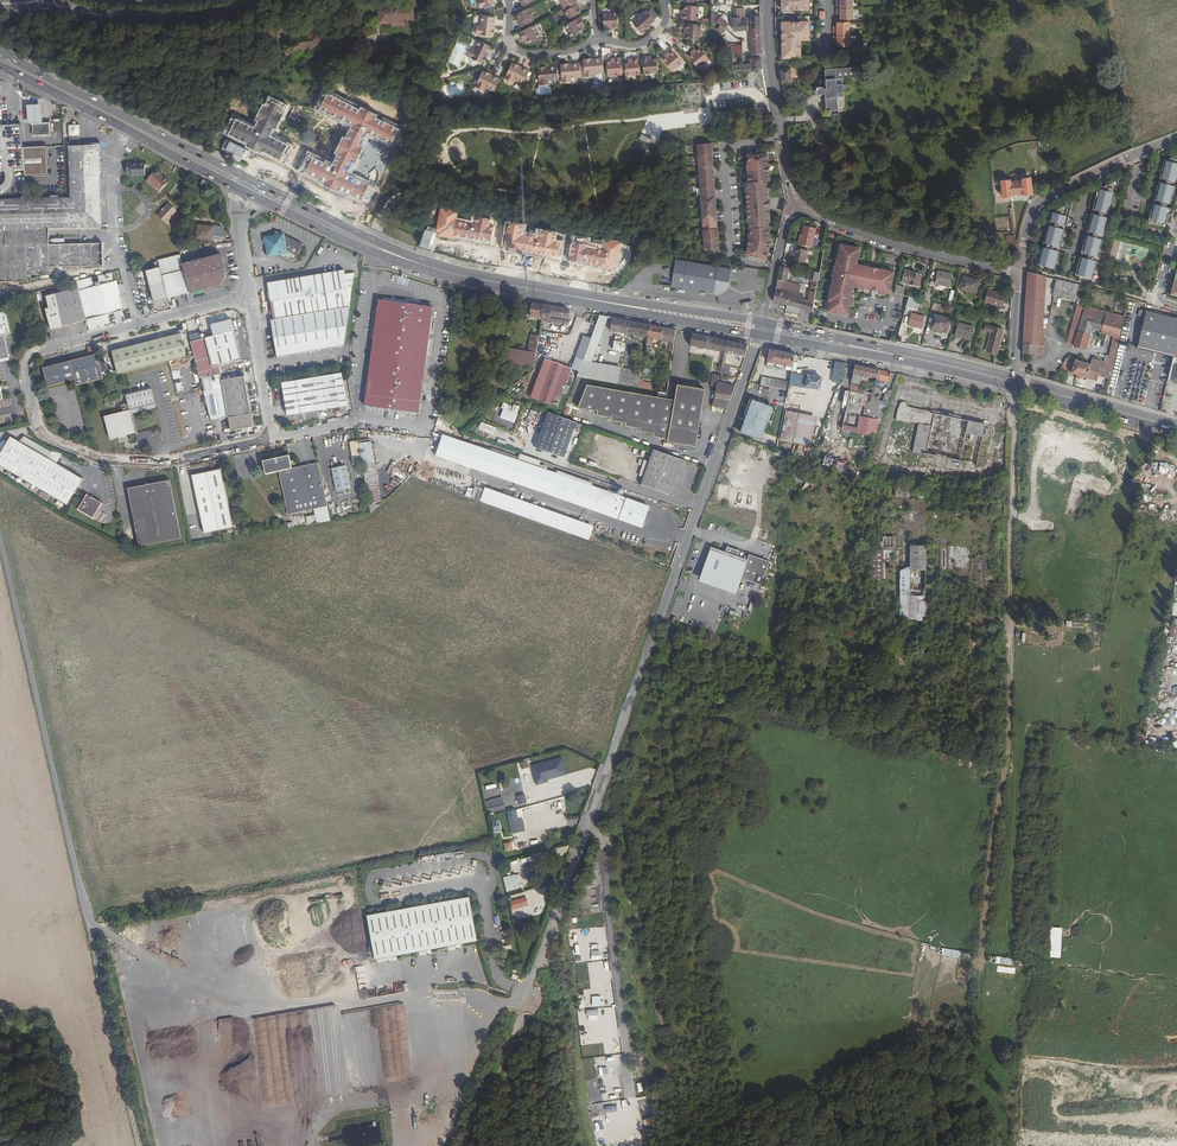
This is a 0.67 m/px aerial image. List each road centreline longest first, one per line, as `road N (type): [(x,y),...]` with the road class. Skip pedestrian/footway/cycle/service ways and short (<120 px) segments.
road 1 (unclassified): [(525,1002),(760,329)]
road 2 (unclassified): [(249,297),(39,352),(27,377),(43,432),(106,460),(164,464),(274,439)]
road 3 (track): [(983,1012),(1010,874),(1019,758),(1062,666)]
road 4 (primary): [(709,319),(483,280),(400,257)]
road 5 (primary): [(254,182),(0,51)]
road 6 (primary): [(0,66),(248,194)]
road 7 (primary): [(1014,382),(760,329)]
road 8 (track): [(958,90),(1002,125),(839,146),(811,119)]
road 9 (track): [(88,915),(140,1145)]
road 10 (tertiary): [(797,203),(913,251),(1019,272)]
road 11 (residential): [(1019,272),(1035,202),(1176,137)]
road 12 (tertiary): [(797,203),(768,0)]
road 13 (primary): [(1176,428),(1014,382)]
road 14 (primary): [(248,194),(372,252),(400,257)]
road 15 (primary): [(400,257),(254,182)]
road 16 (secondary): [(105,17),(216,18),(263,0)]
road 17 (track): [(475,1145),(525,1002)]
road 18 (unclassified): [(274,439),(249,297)]
road 19 (tertiary): [(797,203),(760,329)]
road 20 (track): [(856,72),(924,58),(945,65),(956,95)]

